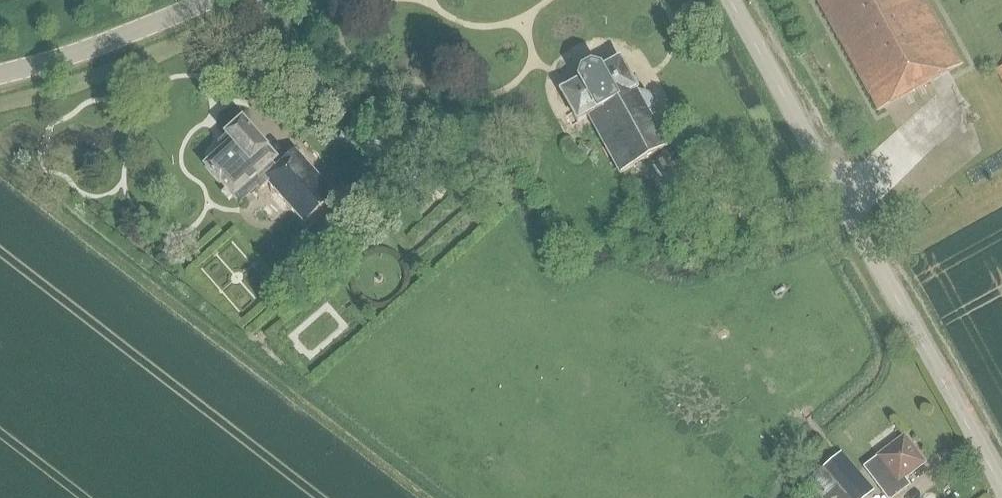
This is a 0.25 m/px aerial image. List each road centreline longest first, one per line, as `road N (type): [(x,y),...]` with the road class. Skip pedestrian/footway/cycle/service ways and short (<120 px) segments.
road 1 (tertiary): [(1001,488),(728,0)]
road 2 (tertiary): [(0,77),(79,55),(209,0)]

